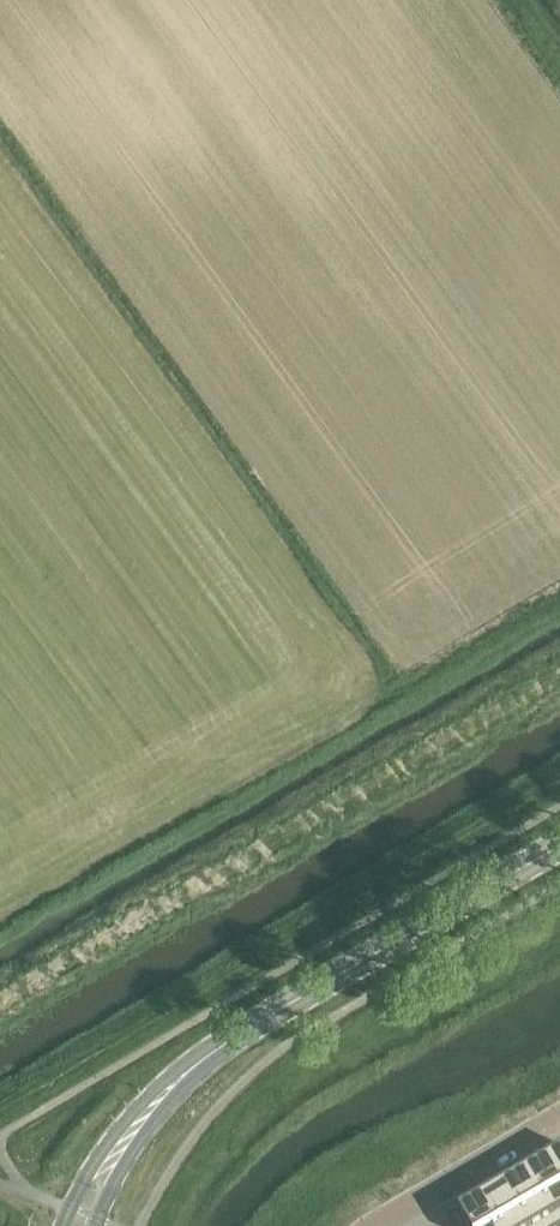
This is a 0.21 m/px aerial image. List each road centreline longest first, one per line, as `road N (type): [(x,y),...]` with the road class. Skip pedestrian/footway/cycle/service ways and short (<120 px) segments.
road 1 (secondary): [(81,1225),(98,1187),(178,1081),(252,1027),(559,850)]
road 2 (residential): [(559,1118),(379,1225)]

